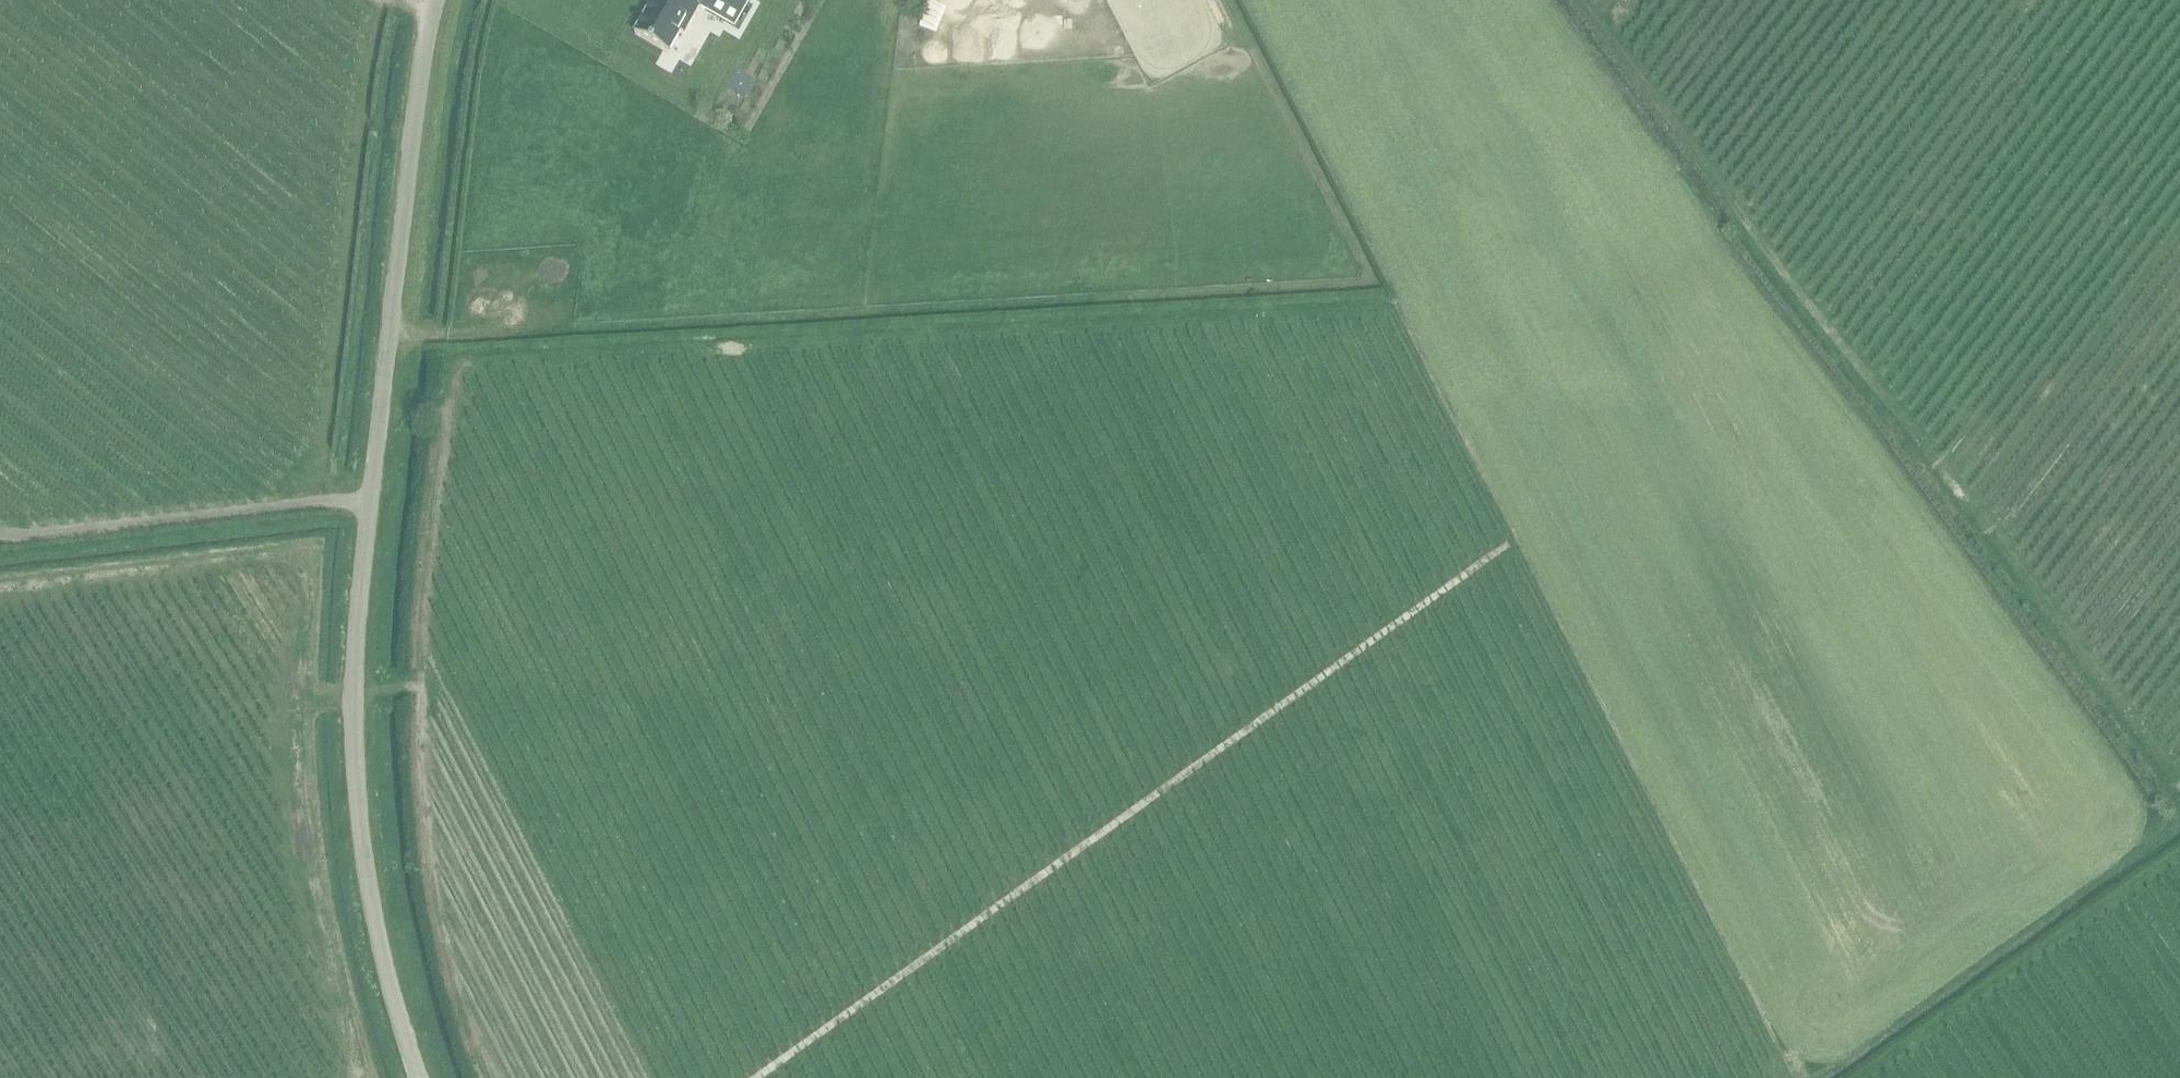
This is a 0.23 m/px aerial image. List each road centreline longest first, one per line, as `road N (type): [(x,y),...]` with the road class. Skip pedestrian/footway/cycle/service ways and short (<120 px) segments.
road 1 (unclassified): [(420,1077),(369,887),(353,703),(367,504),(434,0)]
road 2 (track): [(367,504),(19,543),(0,538)]

